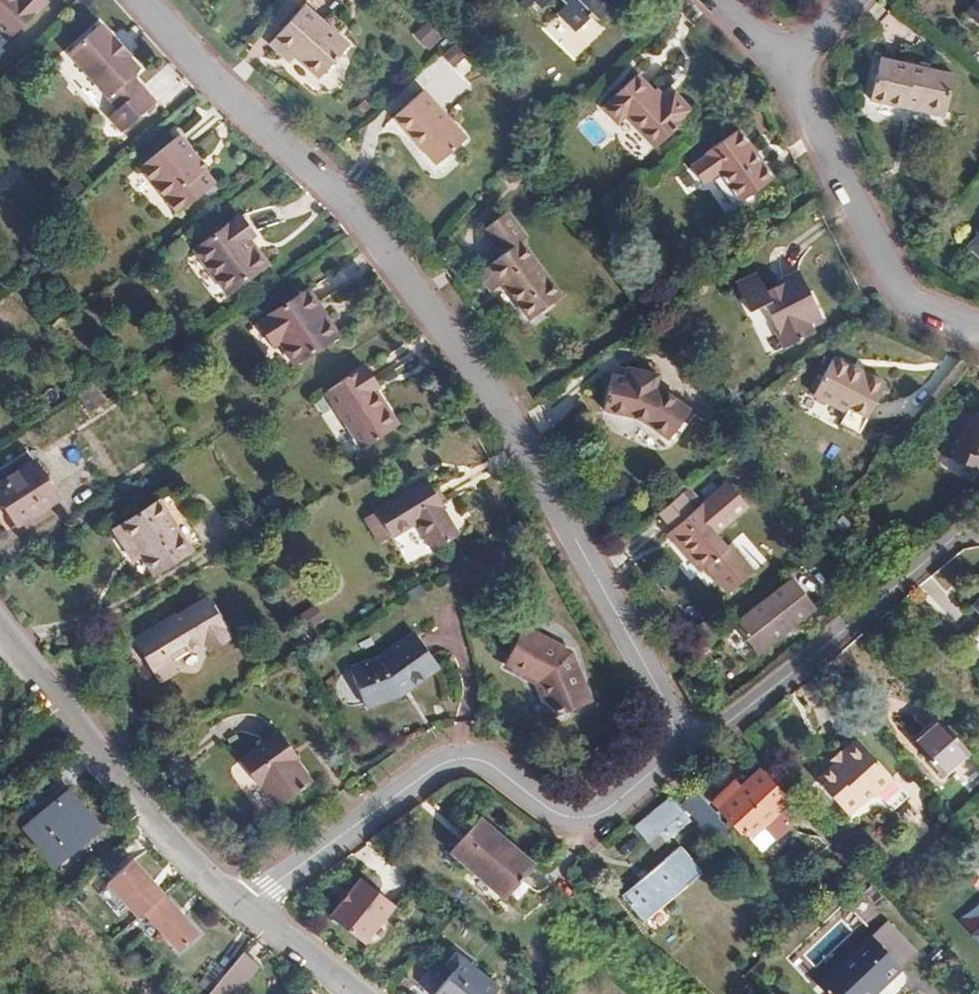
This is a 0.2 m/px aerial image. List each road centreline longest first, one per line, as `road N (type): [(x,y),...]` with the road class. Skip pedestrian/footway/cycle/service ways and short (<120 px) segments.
road 1 (residential): [(140,0),(225,94),(345,198),(500,410),(662,710),(671,751)]
road 2 (residential): [(671,751),(594,817),(566,821),(489,764),(438,766),(237,905)]
road 3 (residential): [(0,610),(75,747),(237,905)]
road 4 (residential): [(978,534),(929,559),(732,725),(671,751)]
road 5 (residential): [(792,67),(907,301),(978,331)]
road 6 (residential): [(237,905),(349,993)]

